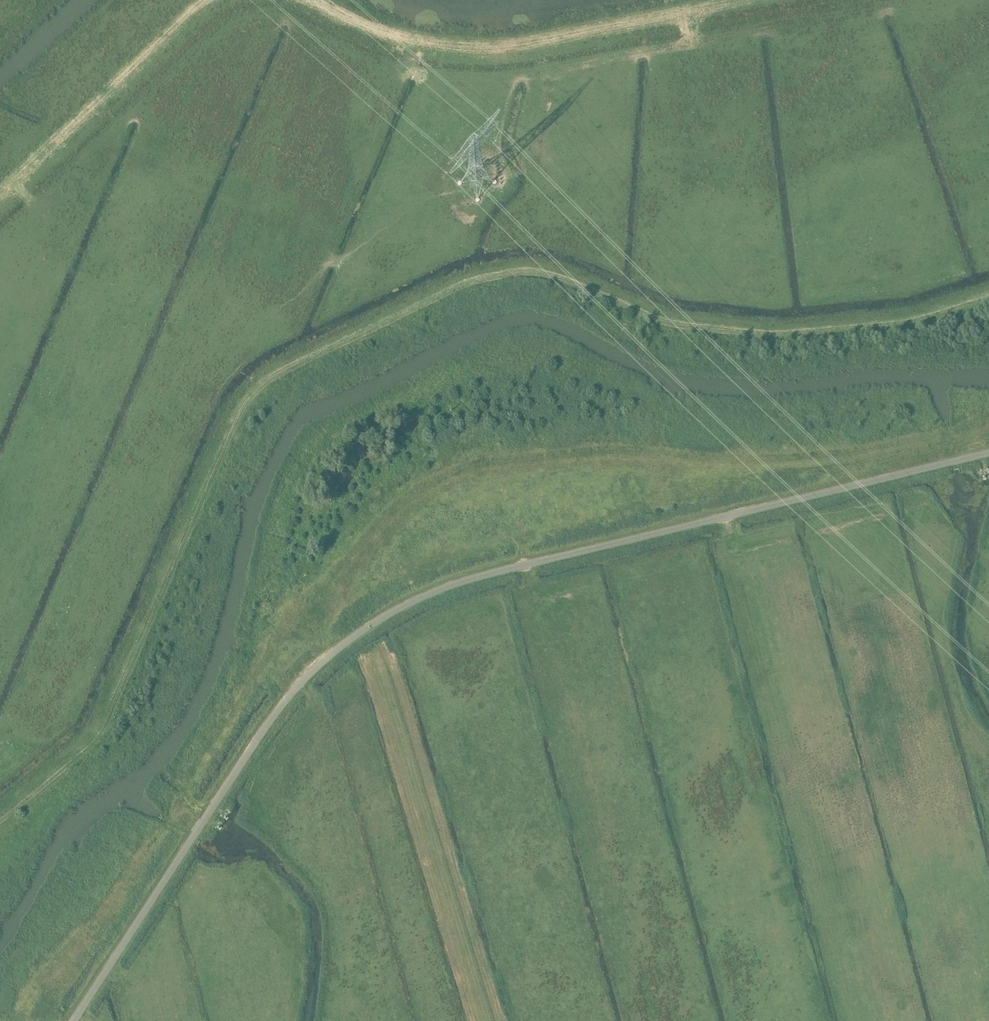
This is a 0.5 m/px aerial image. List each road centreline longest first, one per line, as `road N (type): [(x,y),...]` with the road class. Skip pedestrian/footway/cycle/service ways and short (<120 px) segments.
road 1 (unclassified): [(69,1020),(242,749),(333,653),(390,611),(466,581),(988,452)]

